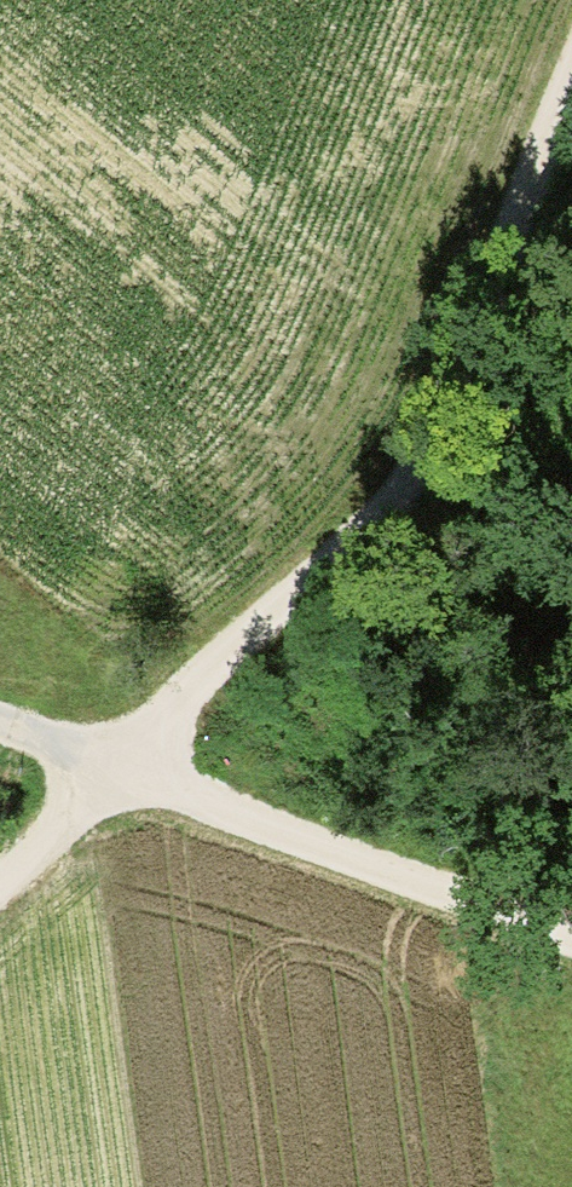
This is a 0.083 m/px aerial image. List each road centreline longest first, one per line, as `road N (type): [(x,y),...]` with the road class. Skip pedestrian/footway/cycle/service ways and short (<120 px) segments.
road 1 (track): [(113,778),(571,941)]
road 2 (track): [(571,95),(403,491)]
road 3 (track): [(403,491),(113,778)]
road 4 (track): [(113,778),(0,885)]
road 5 (track): [(0,732),(113,778)]

